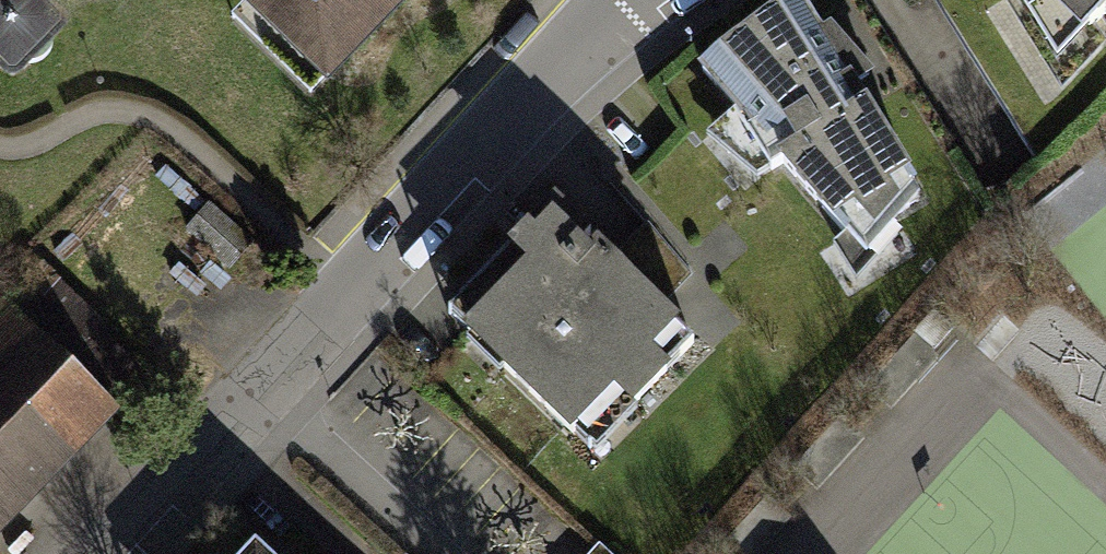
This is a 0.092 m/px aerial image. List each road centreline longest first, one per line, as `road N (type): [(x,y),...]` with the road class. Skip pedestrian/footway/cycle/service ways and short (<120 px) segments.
road 1 (residential): [(114,553),(629,0)]

